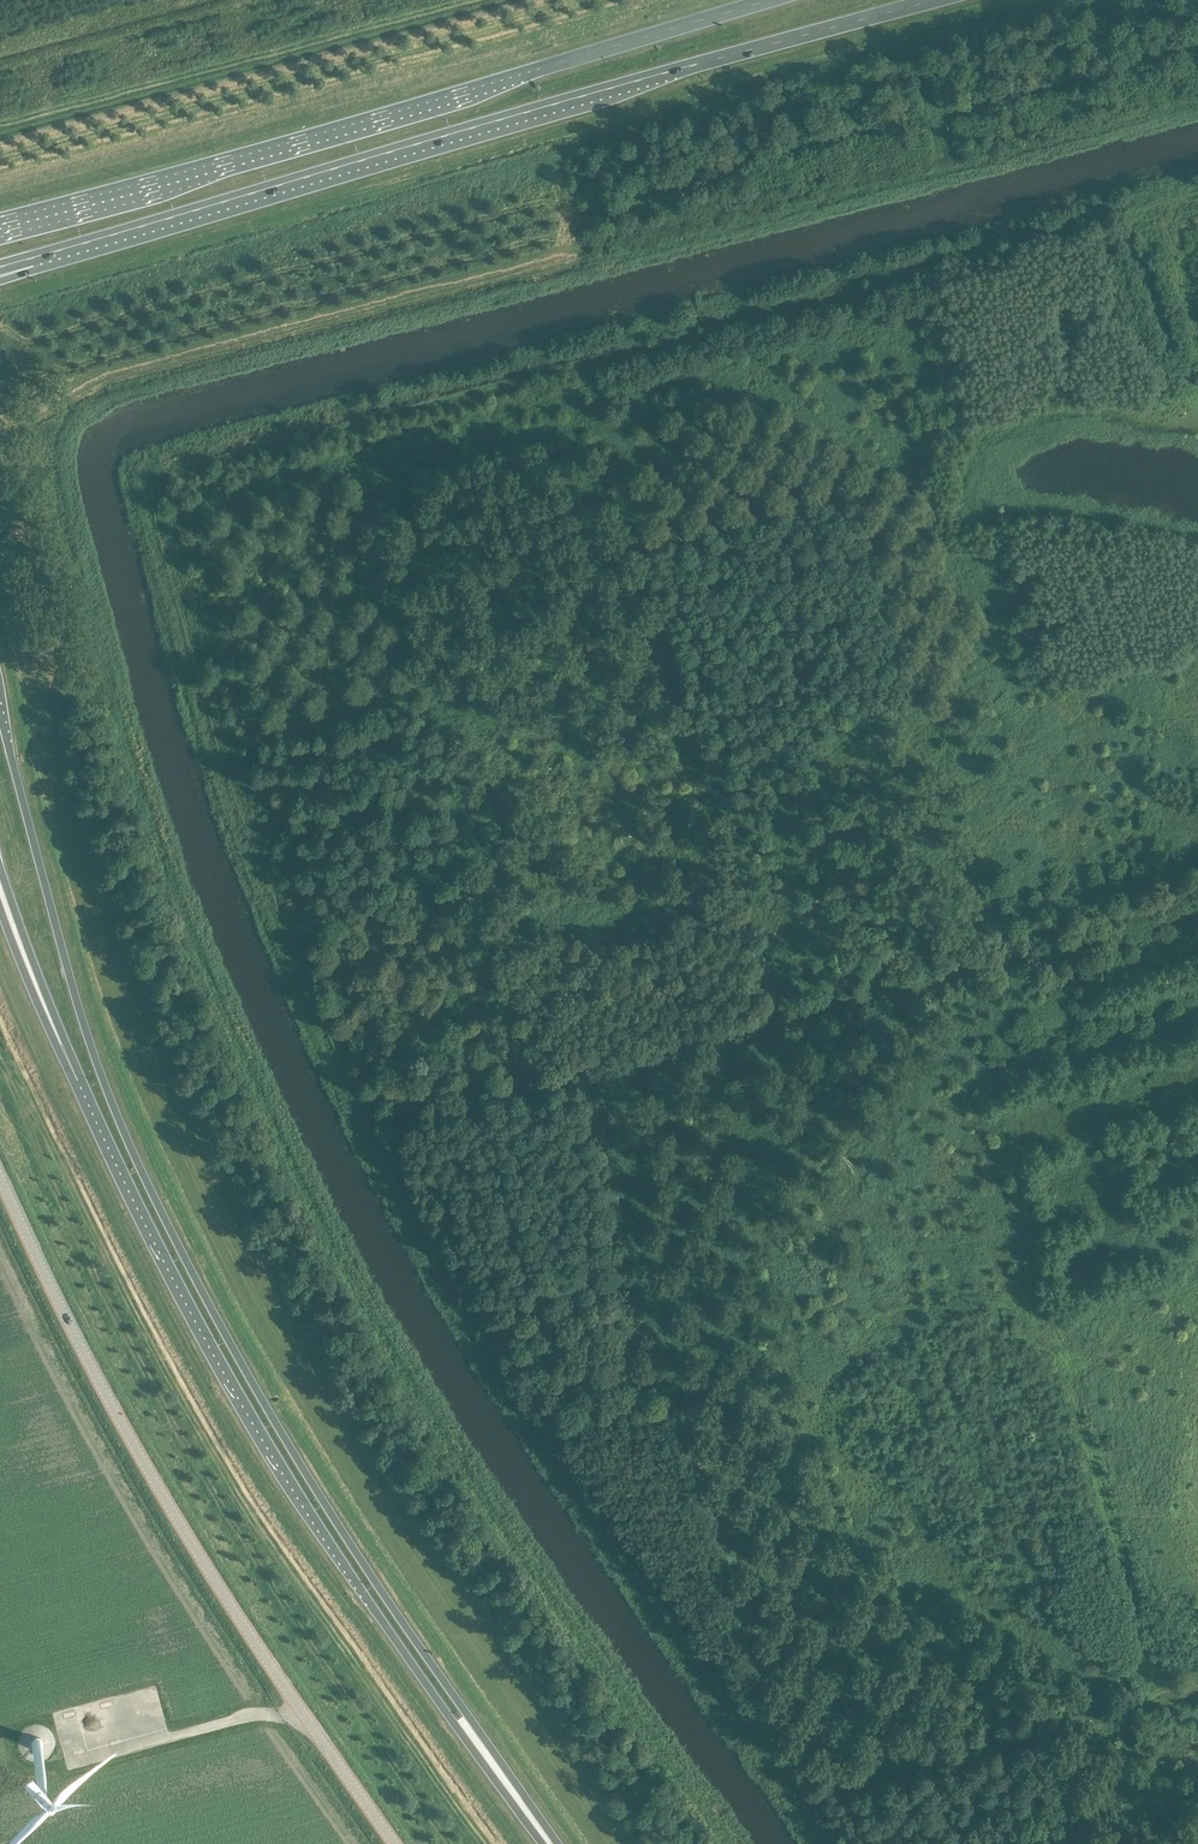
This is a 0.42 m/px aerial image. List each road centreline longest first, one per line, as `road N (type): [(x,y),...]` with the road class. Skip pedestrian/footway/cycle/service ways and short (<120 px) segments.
road 1 (track): [(1197,1689),(789,1784),(556,1463),(381,1163),(290,965),(224,783),(147,483),(162,470),(1119,212)]
road 2 (trunk): [(480,1745),(262,1407),(163,1219),(89,1043),(0,716)]
road 3 (trunk): [(0,887),(71,1064),(200,1331),(321,1534),(443,1708),(480,1745)]
road 4 (trunk): [(0,267),(939,0)]
road 5 (trunk): [(778,0),(0,220)]
road 6 (unclassified): [(392,1843),(148,1472),(0,1177)]
road 7 (trunk): [(550,1843),(480,1745)]

